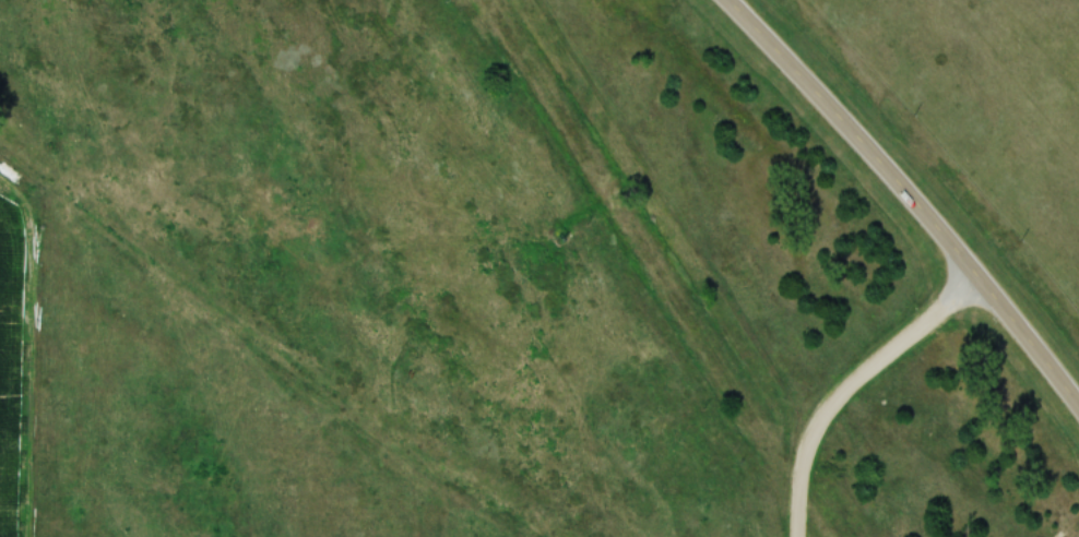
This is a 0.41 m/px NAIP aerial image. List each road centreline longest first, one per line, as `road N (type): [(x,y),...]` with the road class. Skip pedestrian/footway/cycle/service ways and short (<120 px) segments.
road 1 (secondary): [(1078,412),(863,143),(725,0)]
road 2 (residential): [(796,536),(796,490),(814,439),(846,394),(980,283)]

